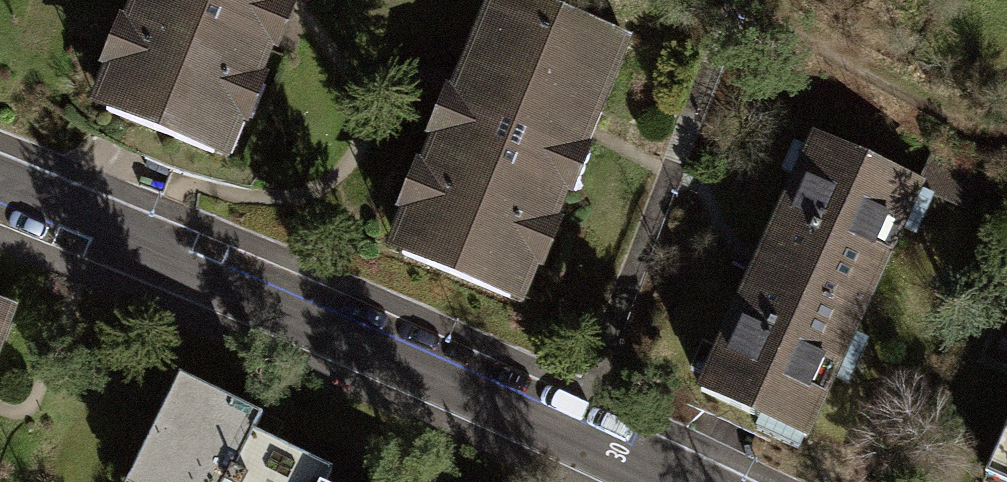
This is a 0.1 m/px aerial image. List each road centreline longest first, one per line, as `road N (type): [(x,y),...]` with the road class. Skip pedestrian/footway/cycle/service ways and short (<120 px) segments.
road 1 (residential): [(682,481),(493,393),(0,188)]
road 2 (track): [(1006,148),(725,1)]

